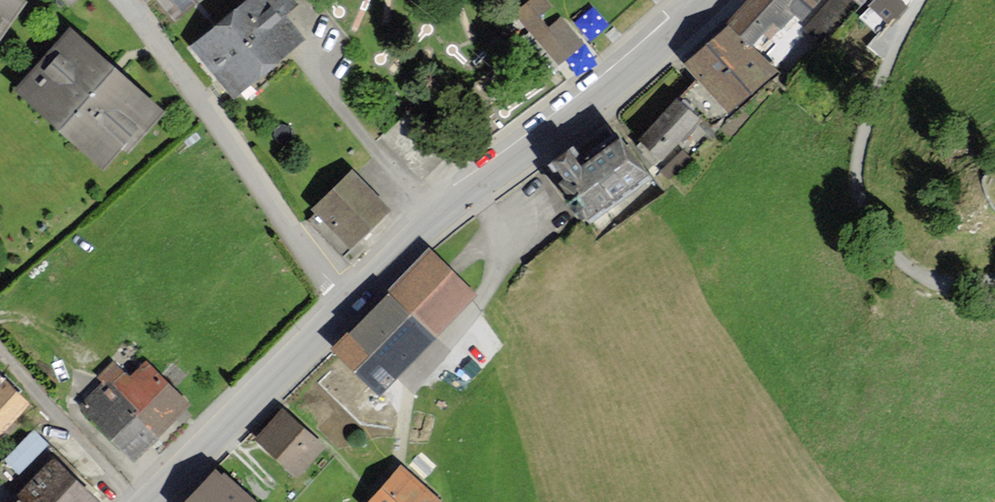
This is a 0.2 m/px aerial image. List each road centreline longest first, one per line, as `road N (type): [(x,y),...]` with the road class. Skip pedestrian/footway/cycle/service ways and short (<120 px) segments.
road 1 (residential): [(348,297),(716,0)]
road 2 (track): [(919,0),(891,42),(856,176),(876,232),(919,274),(994,278)]
road 3 (residential): [(348,297),(123,0)]
road 4 (residential): [(149,501),(348,297)]

